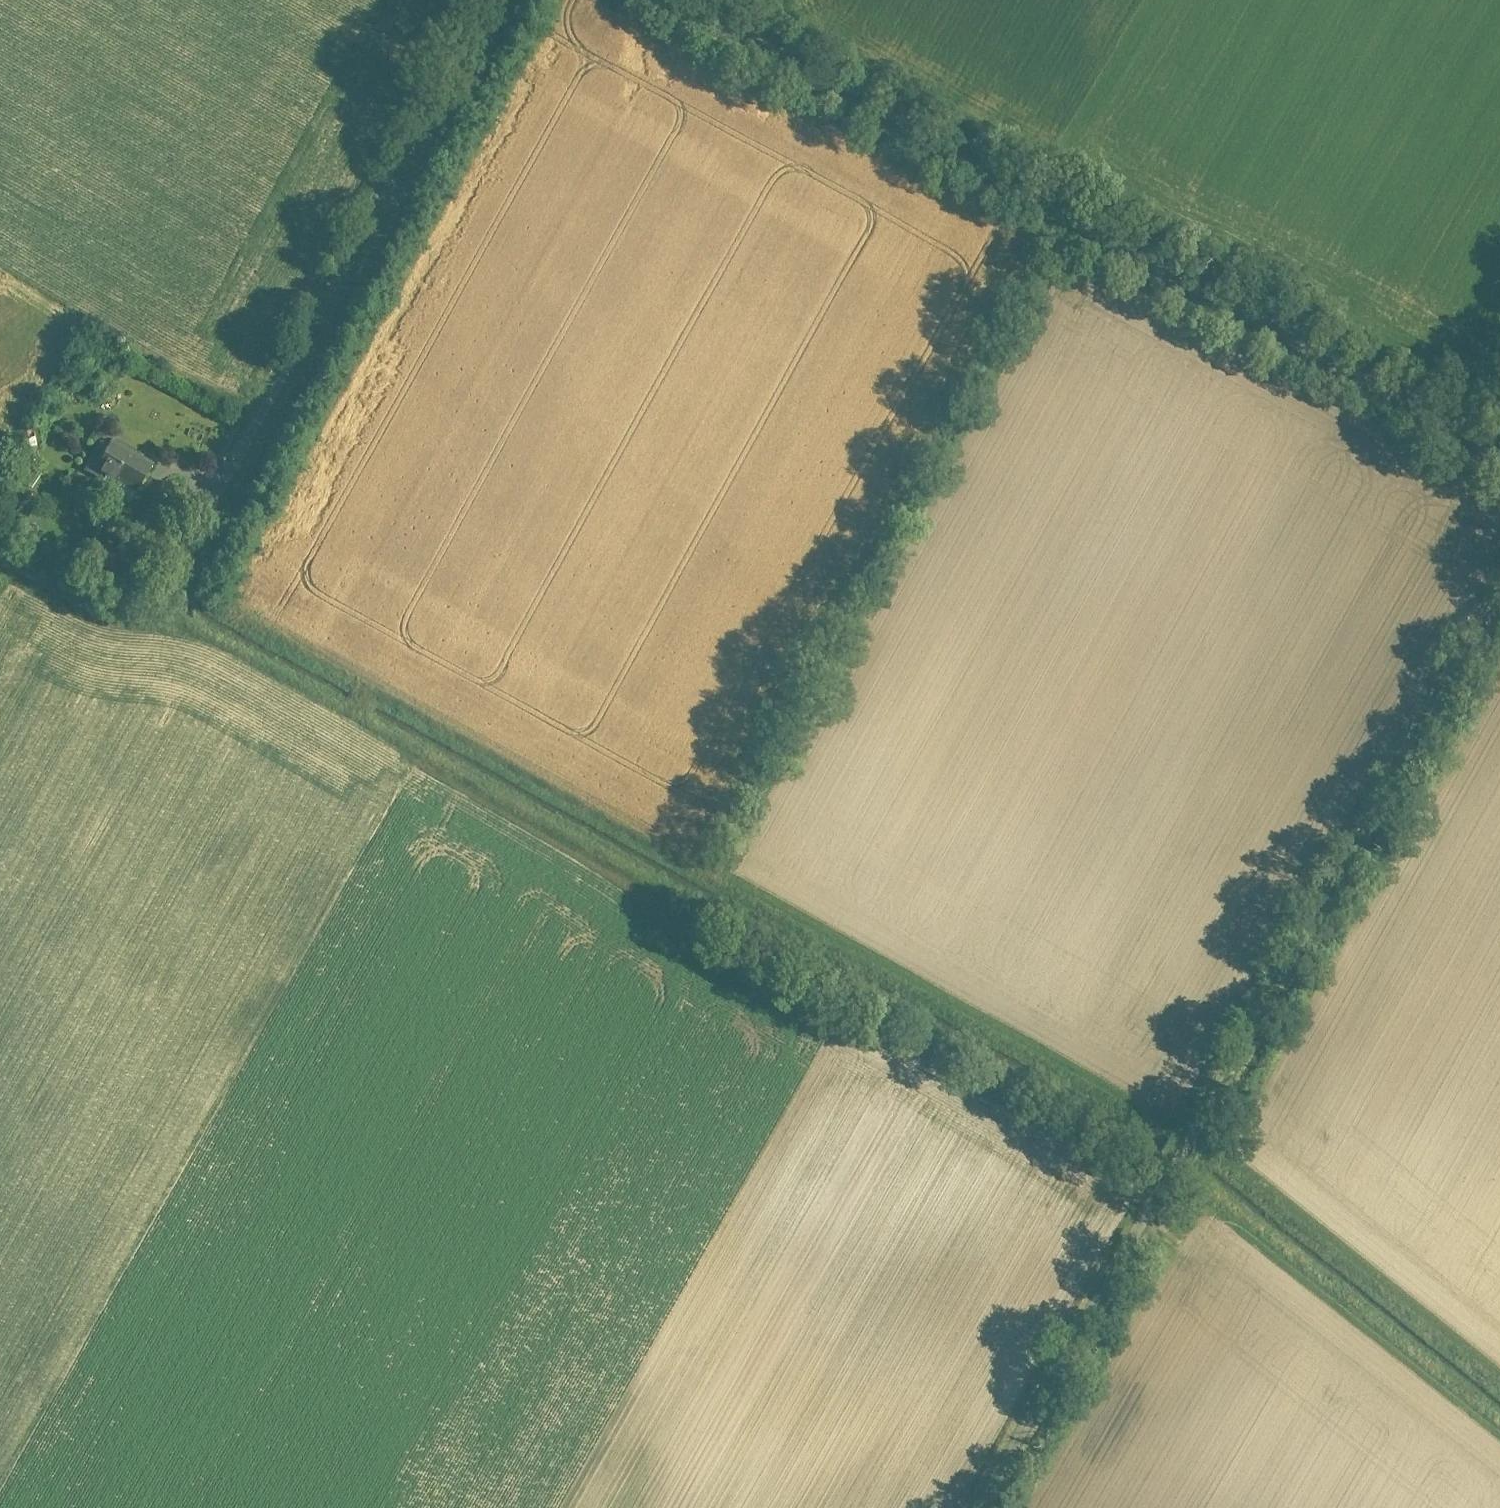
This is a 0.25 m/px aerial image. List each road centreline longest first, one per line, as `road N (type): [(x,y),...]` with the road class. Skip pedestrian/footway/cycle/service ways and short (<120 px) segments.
road 1 (unclassified): [(984,1507),(1499,605)]
road 2 (unclassified): [(662,0),(1499,454)]

